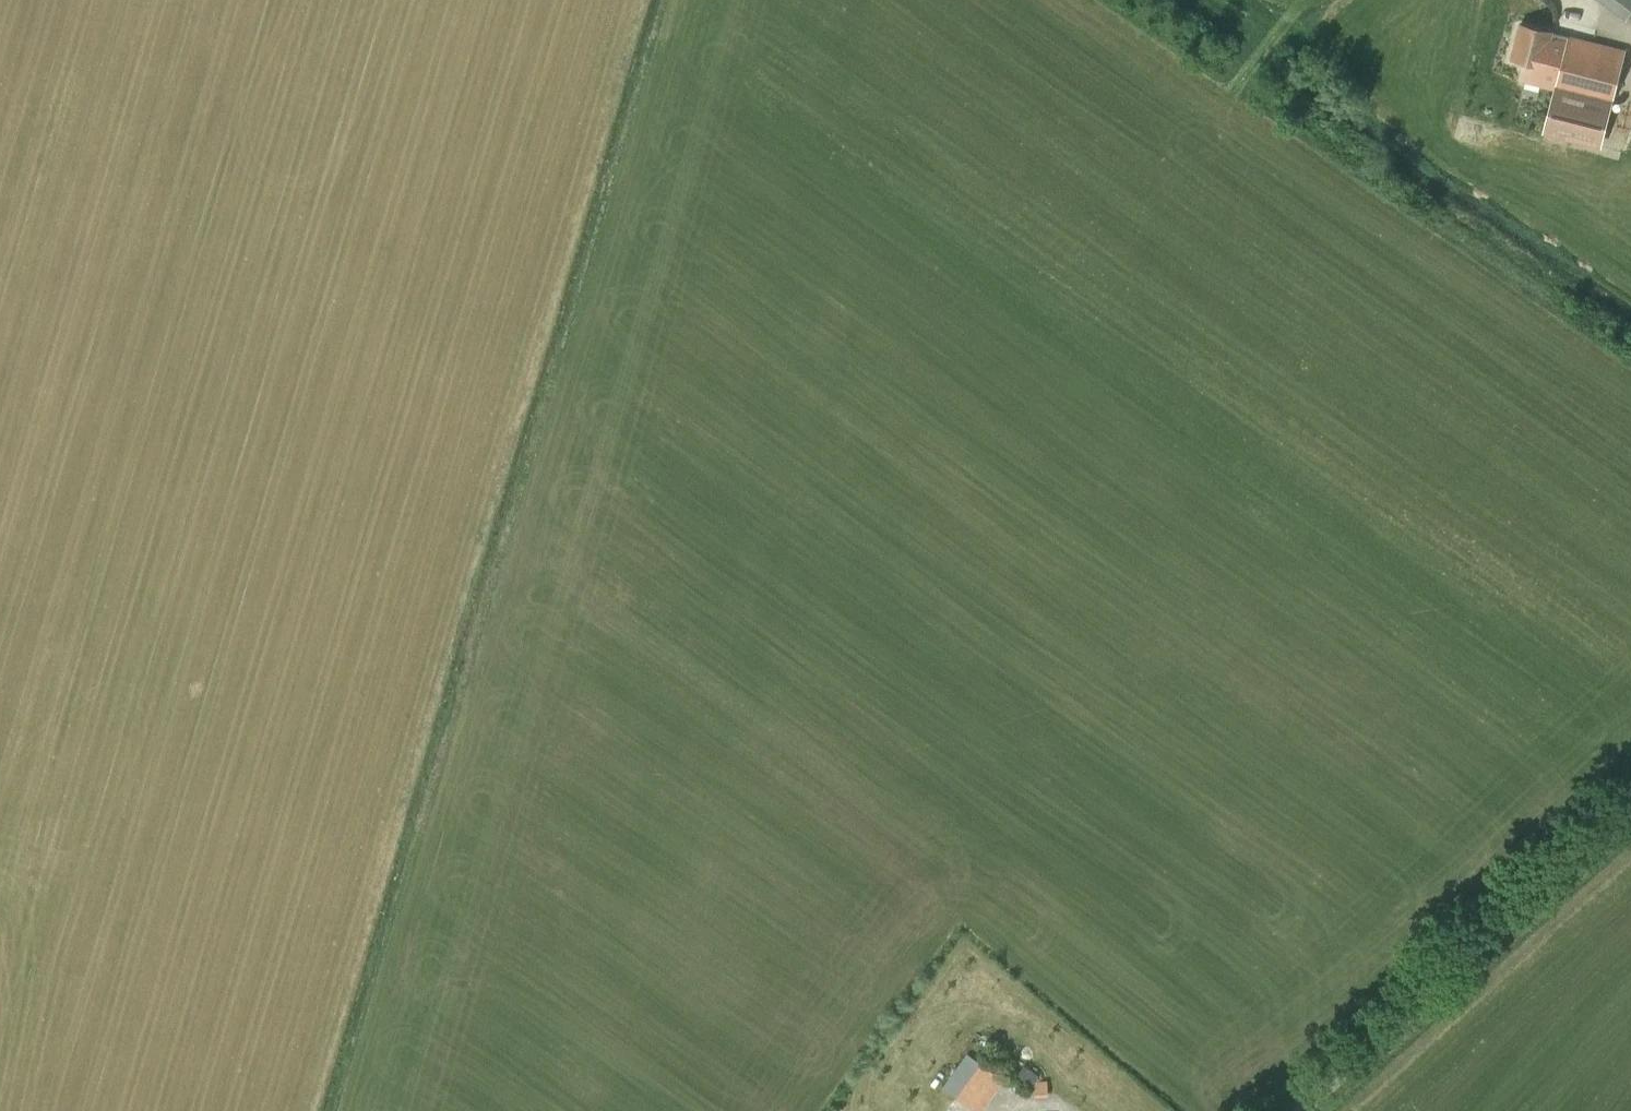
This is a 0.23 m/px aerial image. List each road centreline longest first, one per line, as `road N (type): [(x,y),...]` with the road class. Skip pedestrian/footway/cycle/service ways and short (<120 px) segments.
road 1 (unclassified): [(1307,1110),(1630,818)]

